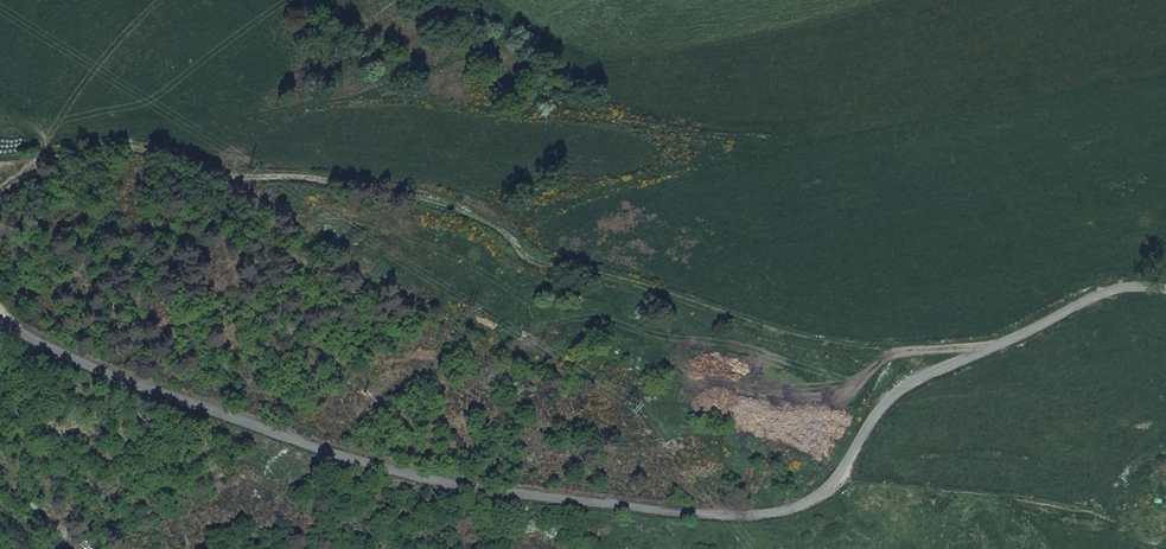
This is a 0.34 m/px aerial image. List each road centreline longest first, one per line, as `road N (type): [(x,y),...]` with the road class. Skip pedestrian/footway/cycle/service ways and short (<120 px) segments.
road 1 (unclassified): [(10,327),(370,462),(603,513),(785,511),(832,485),(888,398),(1123,279),(1165,289)]
road 2 (track): [(995,348),(841,343),(562,266),(466,204),(123,141),(0,164)]

